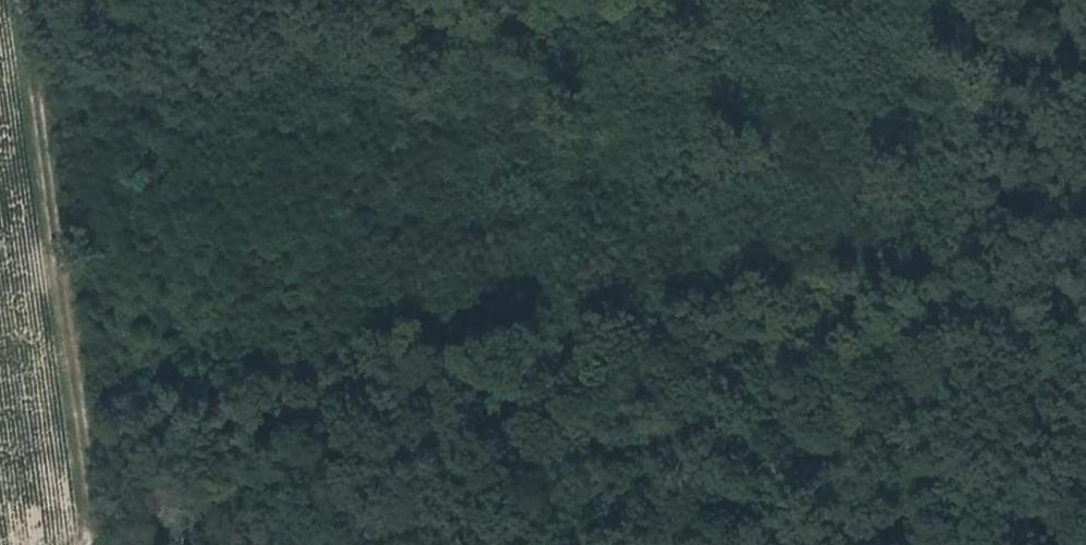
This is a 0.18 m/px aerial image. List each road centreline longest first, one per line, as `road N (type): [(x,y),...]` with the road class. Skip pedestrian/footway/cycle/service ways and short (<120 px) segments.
road 1 (track): [(92,544),(99,522),(27,0)]

